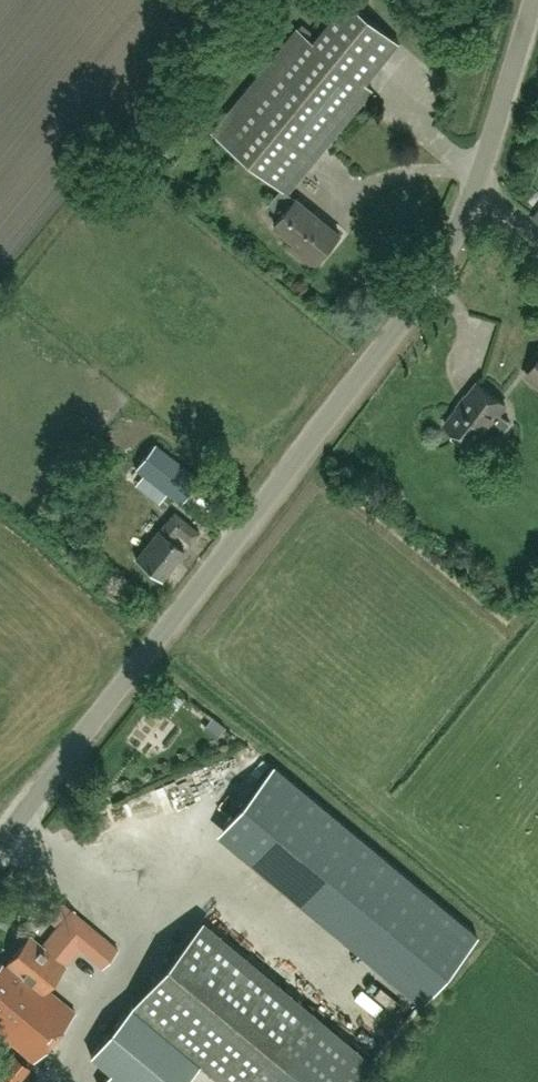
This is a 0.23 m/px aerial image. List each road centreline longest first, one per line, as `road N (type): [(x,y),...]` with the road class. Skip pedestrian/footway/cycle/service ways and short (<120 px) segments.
road 1 (unclassified): [(0,840),(441,270),(479,188),(535,0)]

